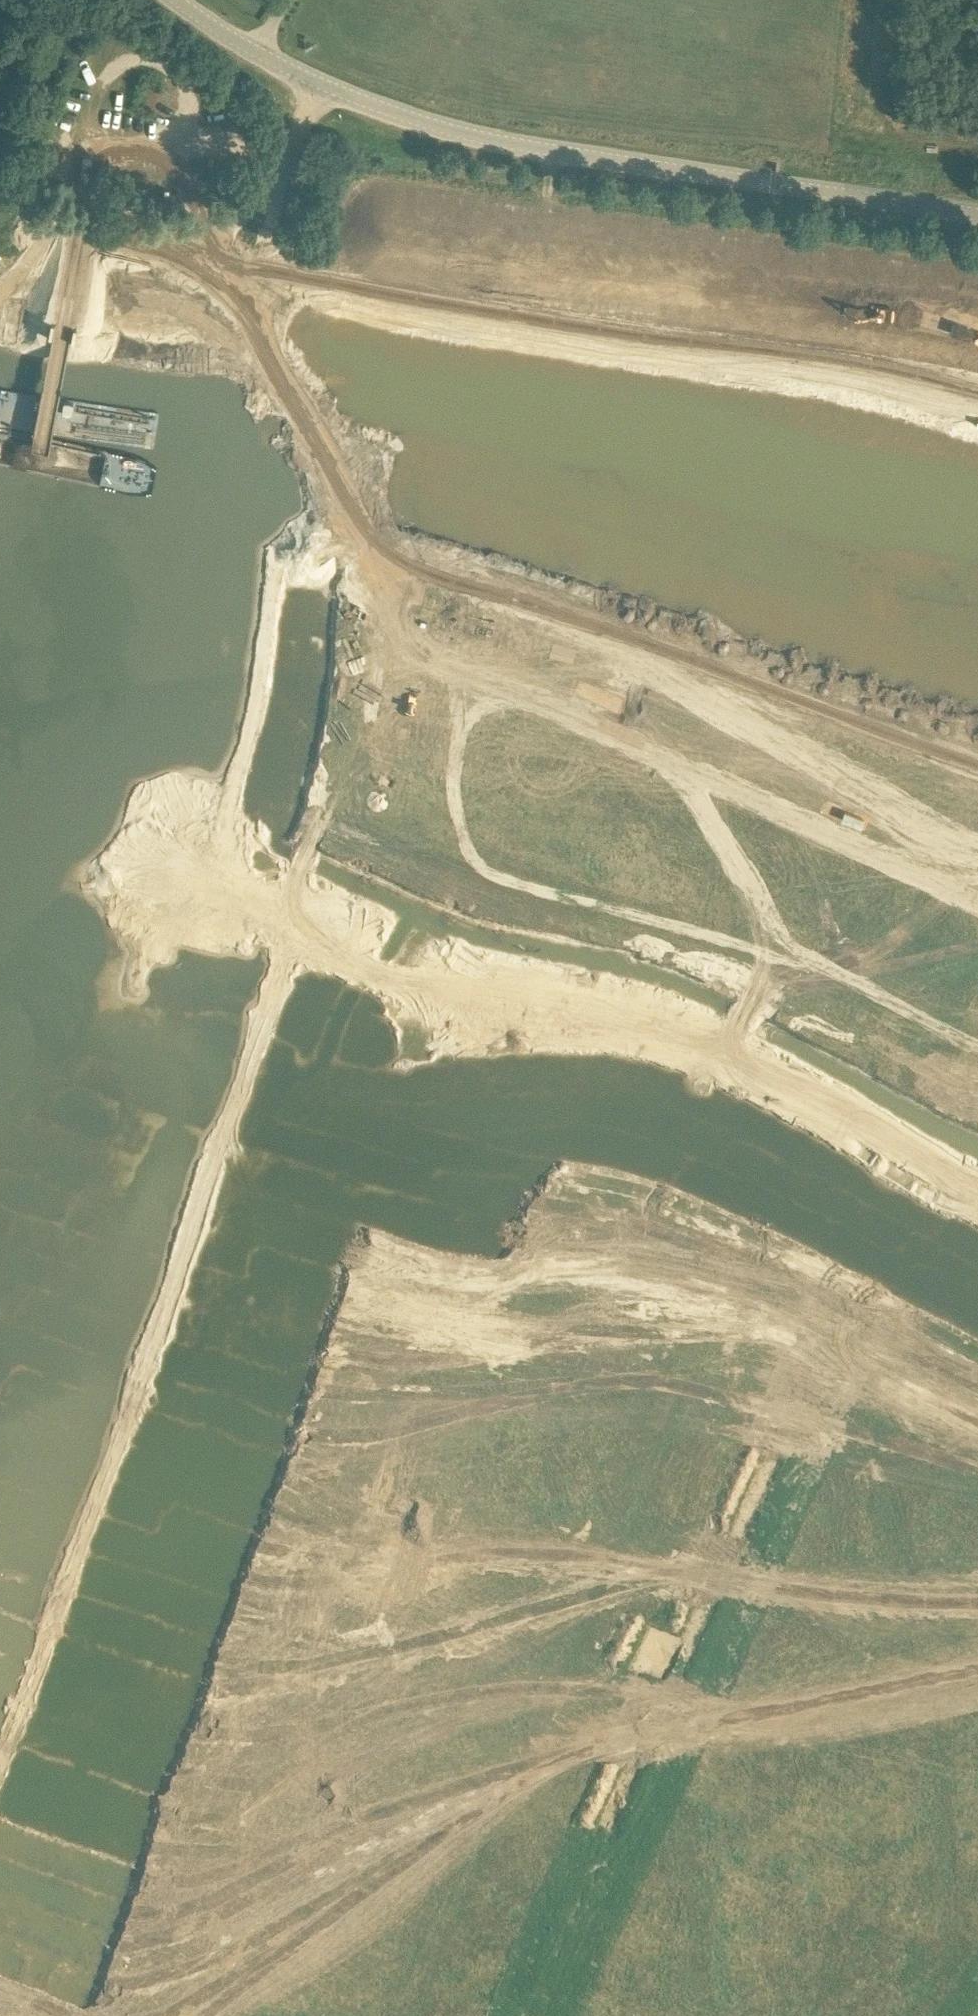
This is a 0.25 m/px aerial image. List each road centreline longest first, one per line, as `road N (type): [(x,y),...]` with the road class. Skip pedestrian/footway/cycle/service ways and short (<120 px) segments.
road 1 (tertiary): [(977,217),(462,132),(318,83)]
road 2 (tertiary): [(318,83),(183,0)]

